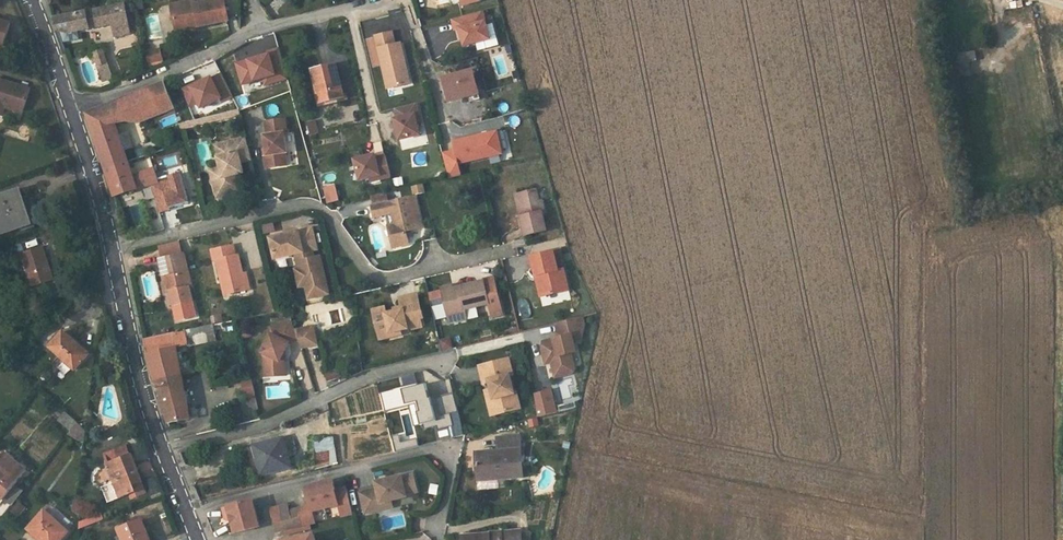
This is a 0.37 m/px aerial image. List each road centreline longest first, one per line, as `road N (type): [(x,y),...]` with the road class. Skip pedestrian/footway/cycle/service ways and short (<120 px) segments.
road 1 (residential): [(499,253),(387,280),(371,276),(321,211),(305,203),(111,250)]
road 2 (residential): [(437,539),(451,466),(444,452),(430,450),(185,513)]
road 3 (residential): [(379,0),(244,35),(70,110)]
road 4 (residential): [(442,360),(366,377),(263,427),(163,451)]
road 5 (residential): [(111,250),(138,377),(163,451)]
road 6 (residential): [(70,110),(111,250)]

